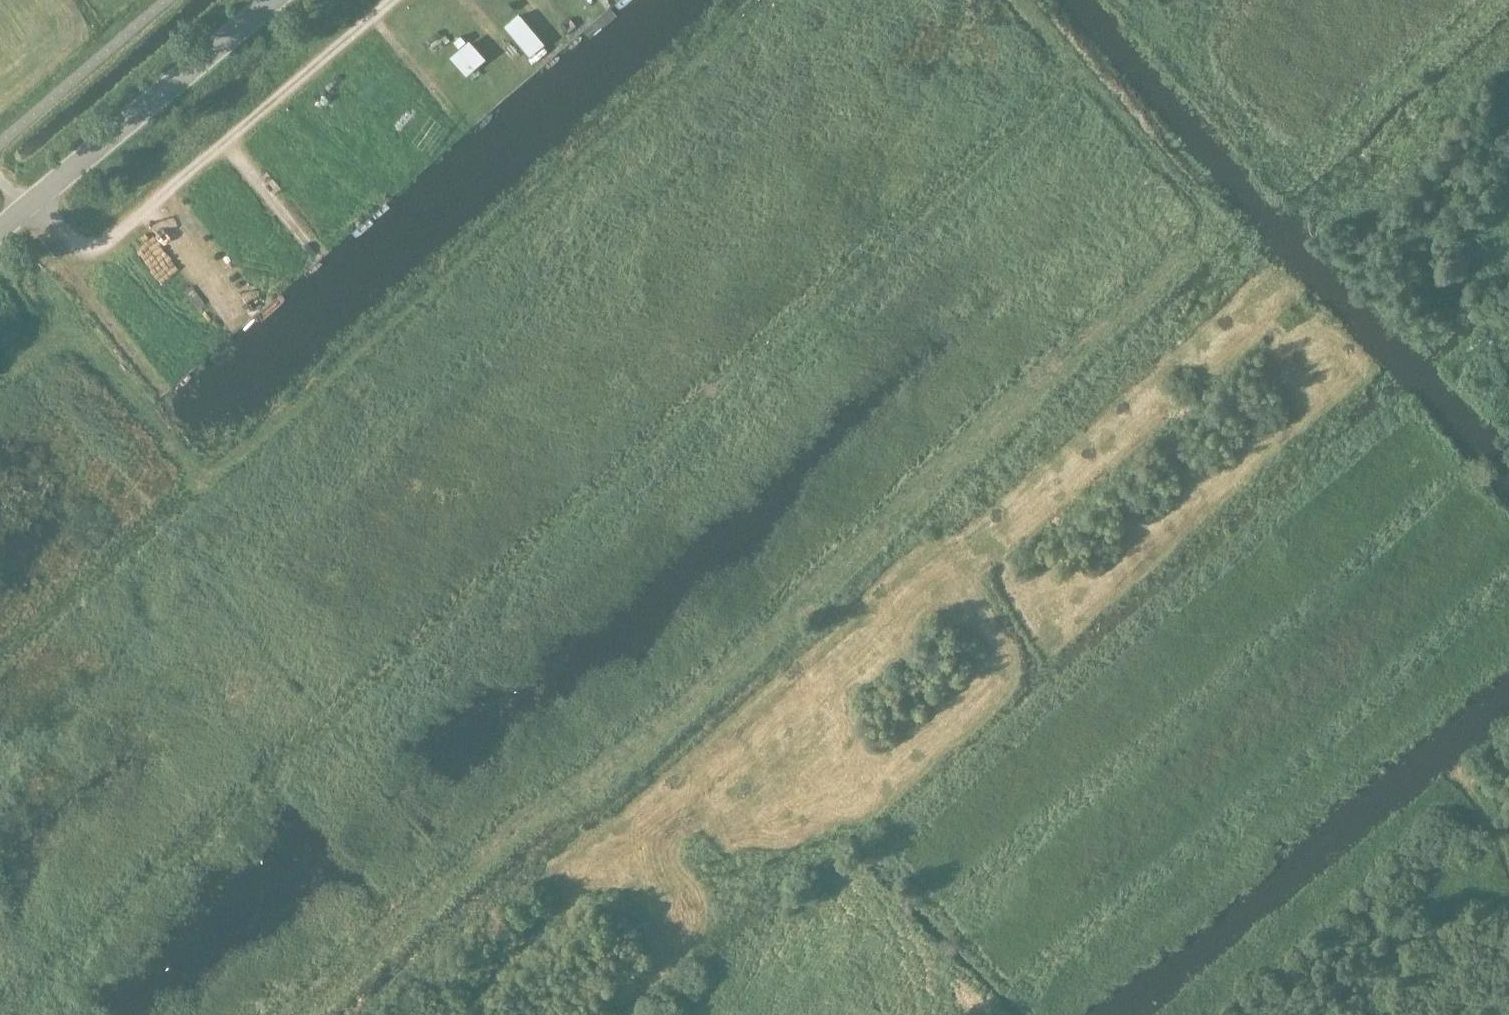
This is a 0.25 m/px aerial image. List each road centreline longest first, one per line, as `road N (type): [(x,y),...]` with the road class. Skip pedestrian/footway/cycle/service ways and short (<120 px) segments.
road 1 (secondary): [(0,228),(272,0)]

